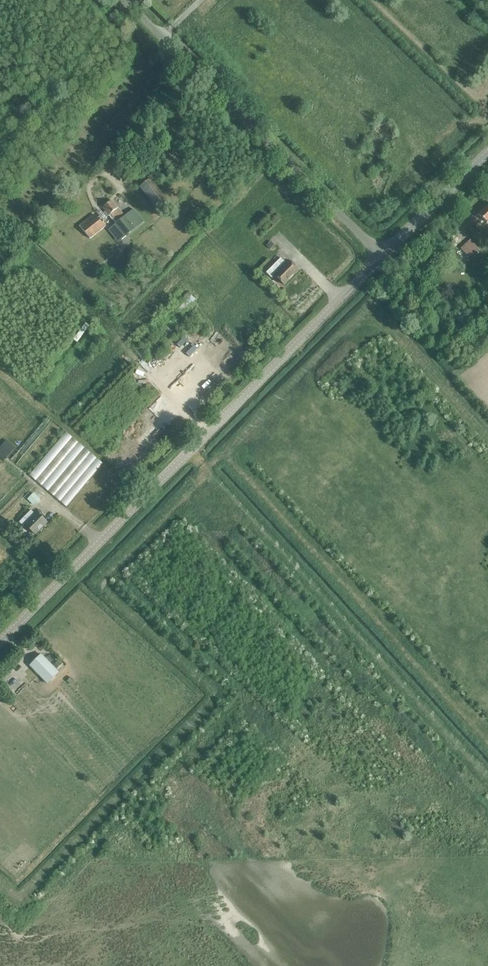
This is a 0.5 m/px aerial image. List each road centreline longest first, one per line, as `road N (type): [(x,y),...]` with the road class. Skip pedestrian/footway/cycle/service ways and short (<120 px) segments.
road 1 (unclassified): [(0,640),(381,253)]
road 2 (track): [(487,781),(210,472)]
road 3 (unclassified): [(381,253),(125,0)]
road 4 (unclassified): [(381,253),(487,153)]

